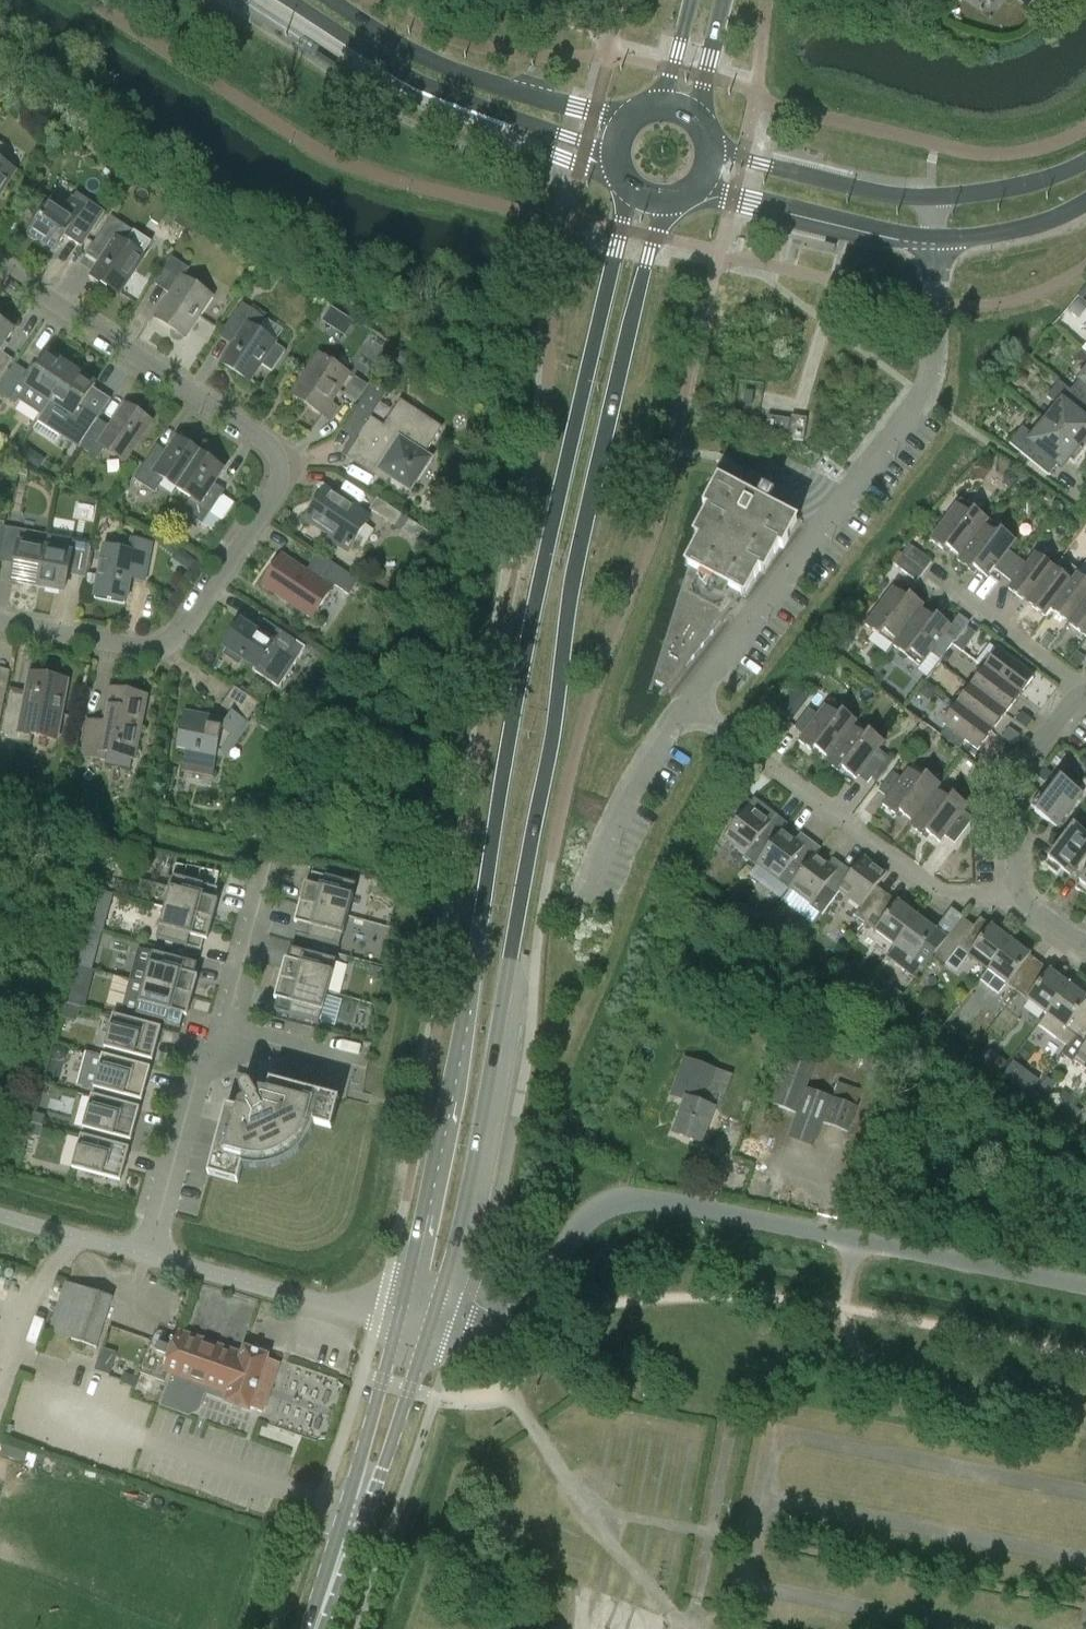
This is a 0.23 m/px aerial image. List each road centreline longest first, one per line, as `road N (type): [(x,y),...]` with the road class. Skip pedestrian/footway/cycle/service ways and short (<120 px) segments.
road 1 (secondary): [(628,187),(538,585),(478,936),(400,1312)]
road 2 (secondary): [(431,1321),(462,1213),(556,715),(571,582),(661,200)]
road 3 (unclassified): [(1085,1287),(641,1198),(606,1207),(575,1229),(515,1335),(431,1321)]
road 4 (residential): [(0,621),(146,649),(176,641),(279,484),(277,451),(0,266)]
road 5 (residential): [(688,704),(925,397),(935,238)]
road 6 (residential): [(151,1257),(256,874)]
road 7 (residential): [(1018,897),(942,895),(688,704)]
road 8 (tertiary): [(287,0),(403,76),(614,162)]
road 9 (tertiary): [(627,118),(498,87),(439,64),(331,0)]
road 10 (unclassified): [(400,1312),(326,1302),(151,1257)]
road 11 (tertiary): [(691,190),(935,238)]
road 12 (tertiary): [(934,196),(886,193),(709,145)]
road 13 (residential): [(1018,897),(1011,782),(1083,693)]
road 14 (residential): [(587,889),(627,799),(688,704)]
road 15 (secondary): [(356,1512),(383,1467),(431,1321)]
road 16 (secondary): [(400,1312),(360,1458),(356,1512)]
road 17 (tertiary): [(1085,160),(1005,190),(934,196)]
road 18 (unclassified): [(151,1257),(0,1216)]
road 19 (residential): [(1083,693),(956,602)]
road 20 (tertiary): [(935,238),(1037,224),(1085,201)]
road 21 (secondary): [(316,1628),(356,1512)]
road 22 (secondary): [(695,117),(724,0)]

